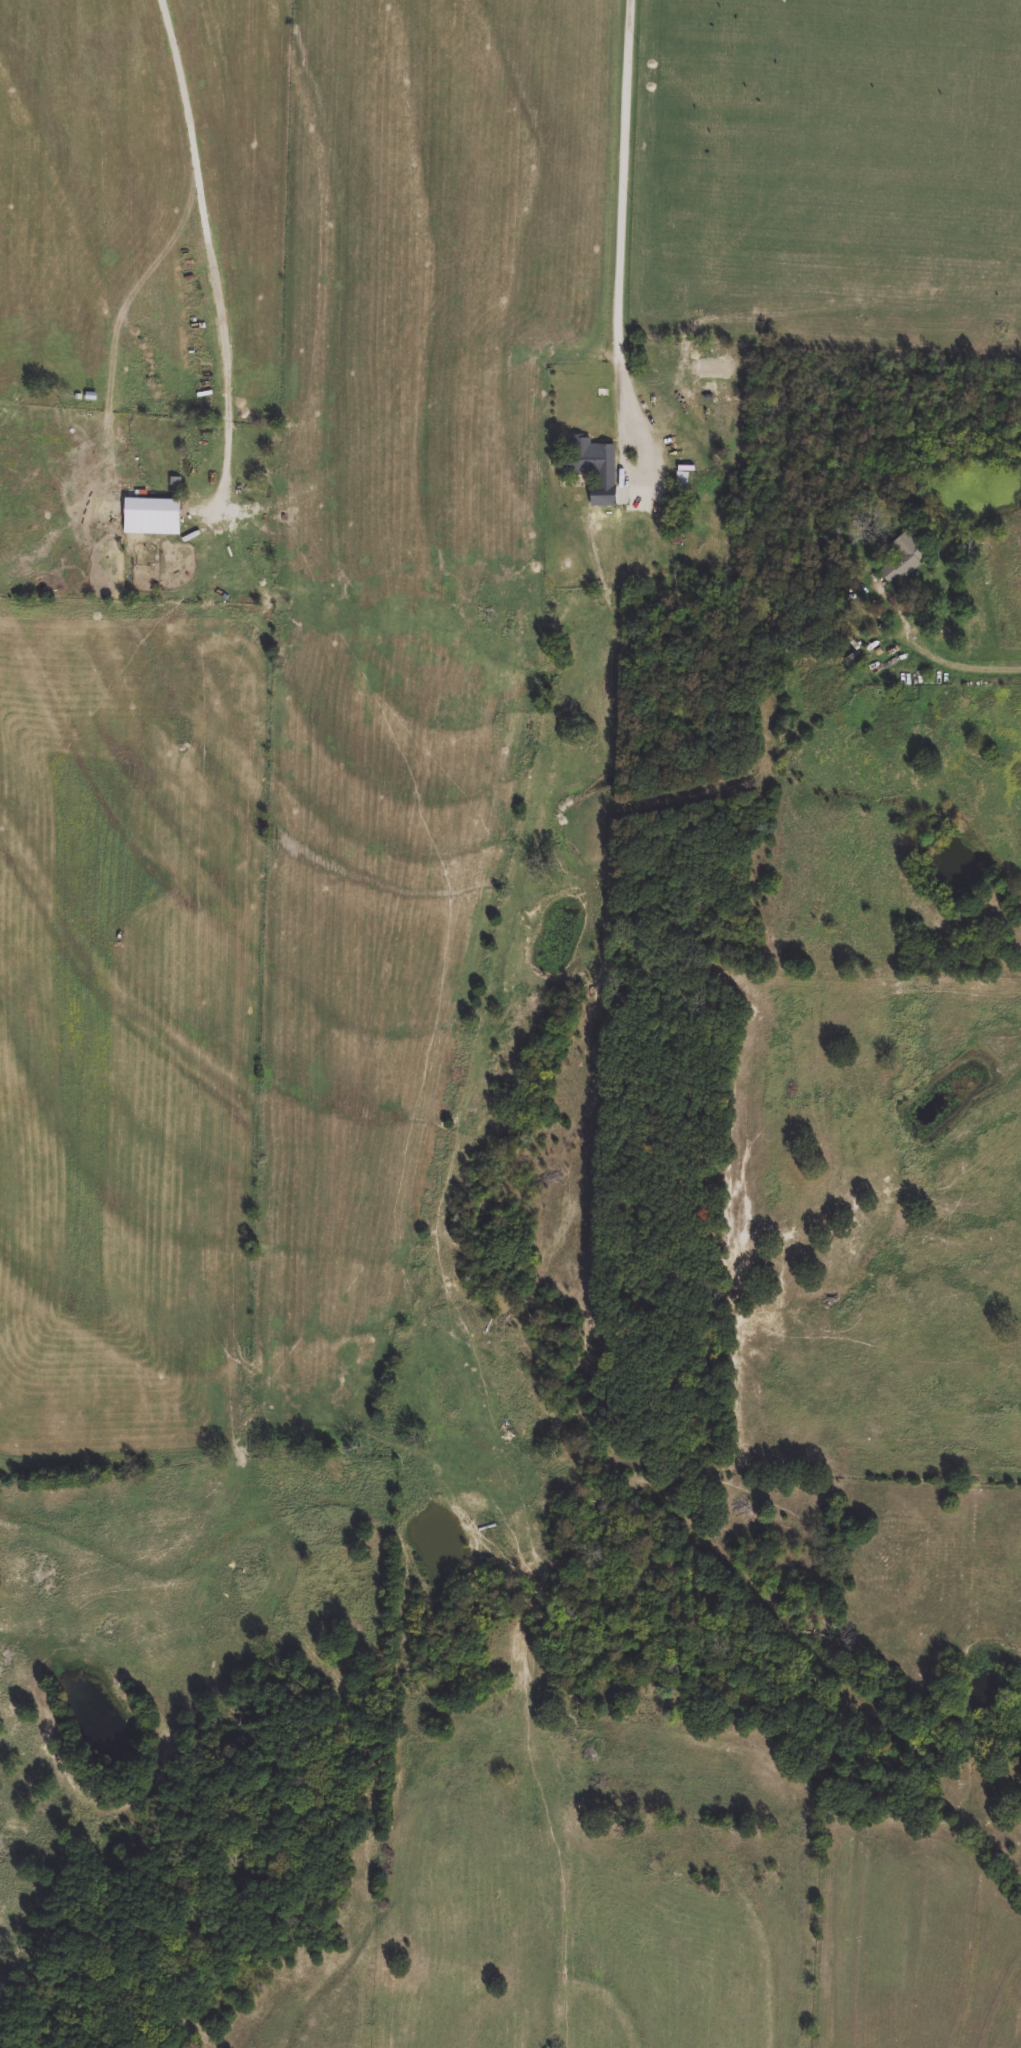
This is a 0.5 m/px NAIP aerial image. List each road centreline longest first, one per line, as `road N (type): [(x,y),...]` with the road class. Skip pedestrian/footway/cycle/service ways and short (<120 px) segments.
road 1 (residential): [(626,405),(620,349),(636,0)]

